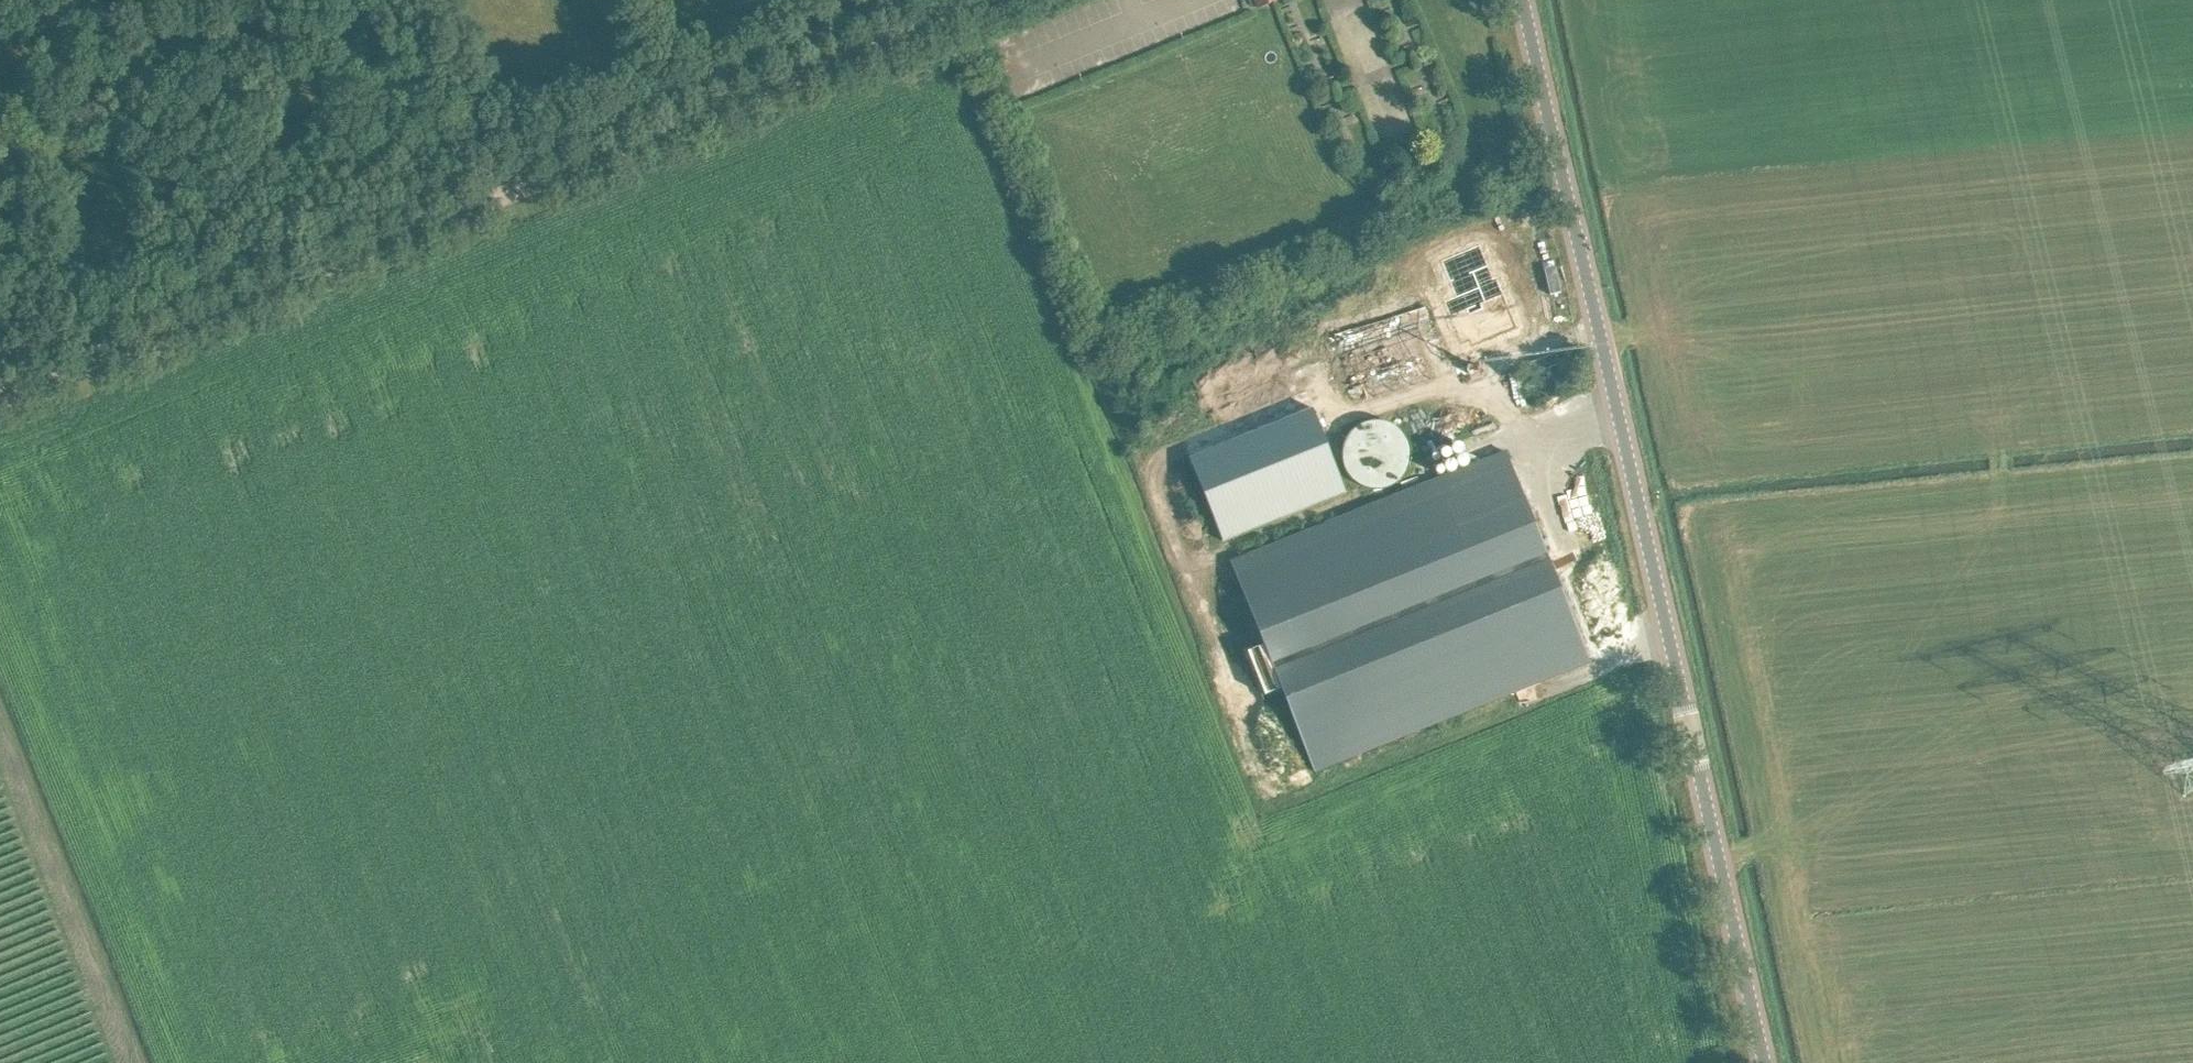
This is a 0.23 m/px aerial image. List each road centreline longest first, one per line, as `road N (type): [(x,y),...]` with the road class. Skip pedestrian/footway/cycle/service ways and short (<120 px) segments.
road 1 (tertiary): [(1759,1062),(1522,0)]
road 2 (track): [(0,395),(977,0)]

